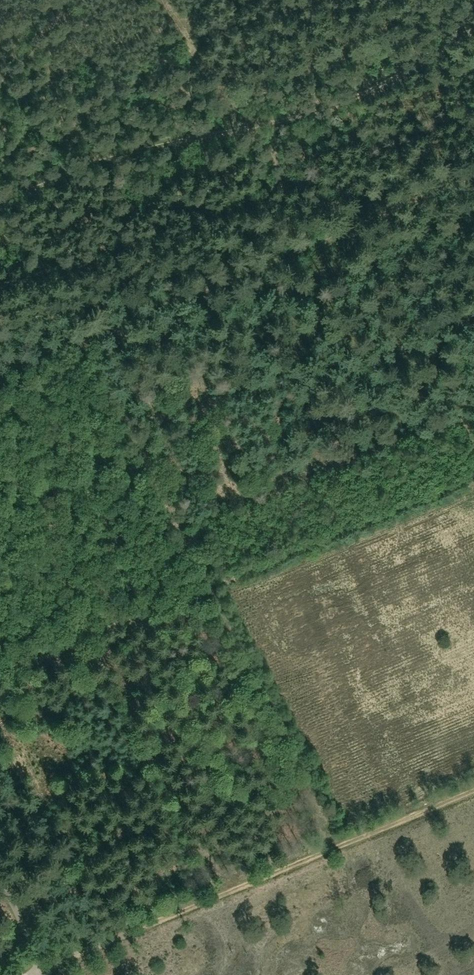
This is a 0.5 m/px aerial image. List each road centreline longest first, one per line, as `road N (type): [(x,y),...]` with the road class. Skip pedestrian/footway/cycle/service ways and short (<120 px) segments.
road 1 (track): [(0,357),(473,161)]
road 2 (track): [(0,207),(370,83),(473,22)]
road 3 (track): [(473,793),(31,974)]

